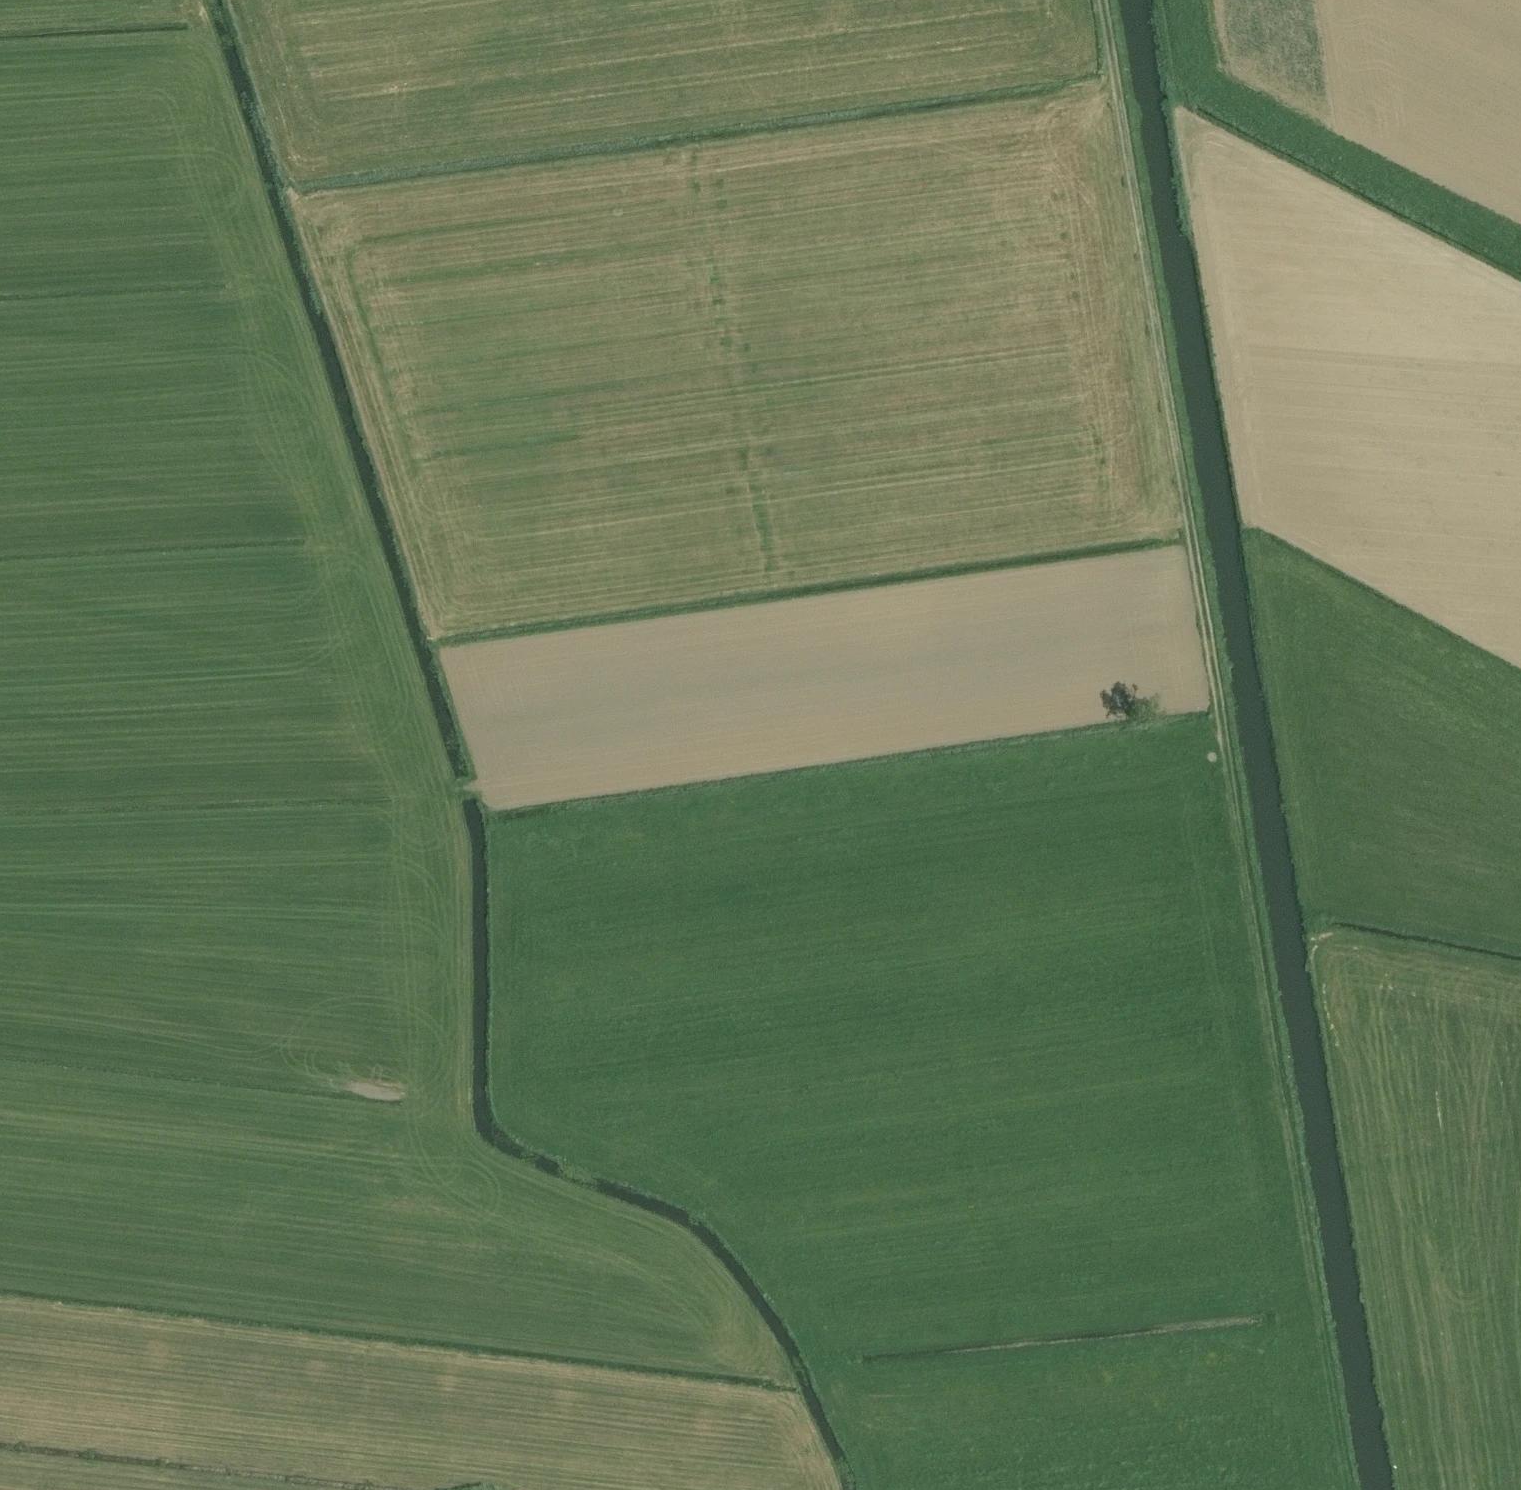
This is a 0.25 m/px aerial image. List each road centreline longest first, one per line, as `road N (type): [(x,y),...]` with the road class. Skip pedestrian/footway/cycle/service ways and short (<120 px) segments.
road 1 (track): [(1190,509),(1104,0)]

